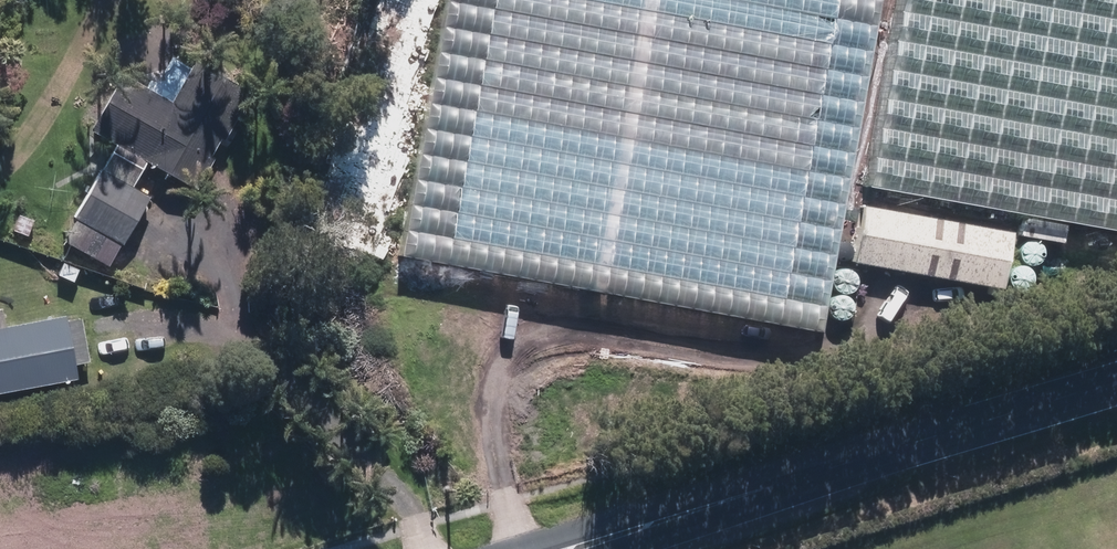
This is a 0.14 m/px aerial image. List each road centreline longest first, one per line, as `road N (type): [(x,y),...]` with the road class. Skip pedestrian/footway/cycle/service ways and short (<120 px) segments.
road 1 (track): [(518,548),(494,457),(495,399),(521,363),(561,338),(773,361),(843,347),(920,313)]
road 2 (tertiary): [(1116,383),(575,548)]
road 3 (track): [(425,548),(393,486),(283,395),(233,340),(218,238)]

